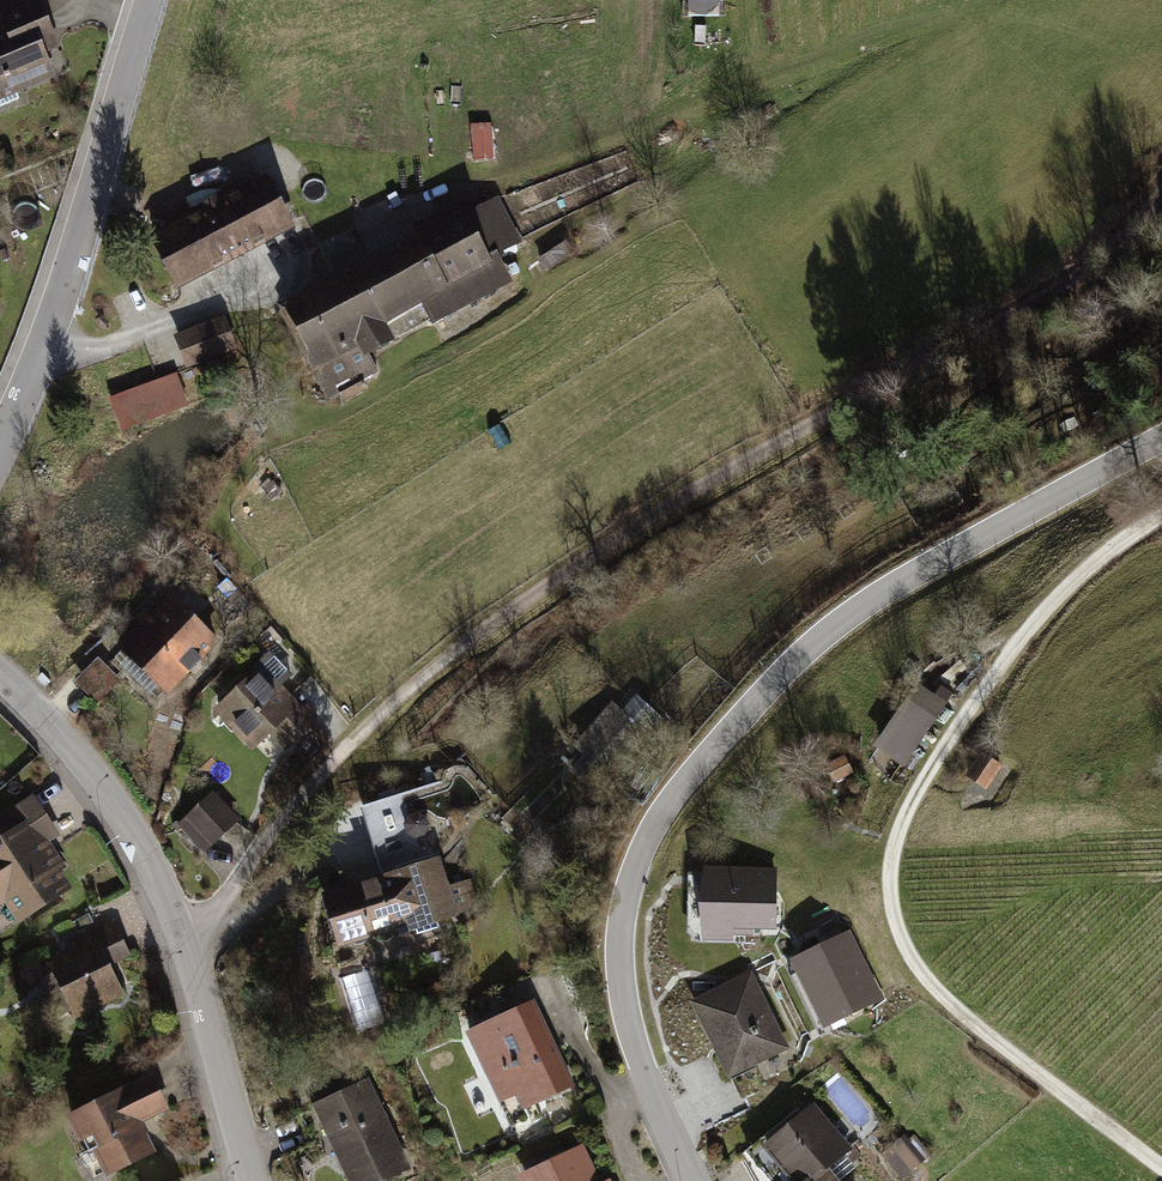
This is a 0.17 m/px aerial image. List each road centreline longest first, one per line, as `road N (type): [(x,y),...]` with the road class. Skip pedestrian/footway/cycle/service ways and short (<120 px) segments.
road 1 (track): [(187,951),(339,757),(518,597),(772,444),(1081,273),(1161,189)]
road 2 (tertiary): [(1161,440),(895,582),(796,649),(637,835),(611,954),(637,1078),(690,1180)]
road 3 (track): [(1161,515),(1122,539),(1022,635),(919,787),(896,842),(887,895),(904,949),(941,999),(1161,1167)]
road 4 (residential): [(0,691),(71,754),(127,830),(187,951),(248,1180)]
road 5 (residential): [(146,0),(84,225),(39,362),(0,447)]

